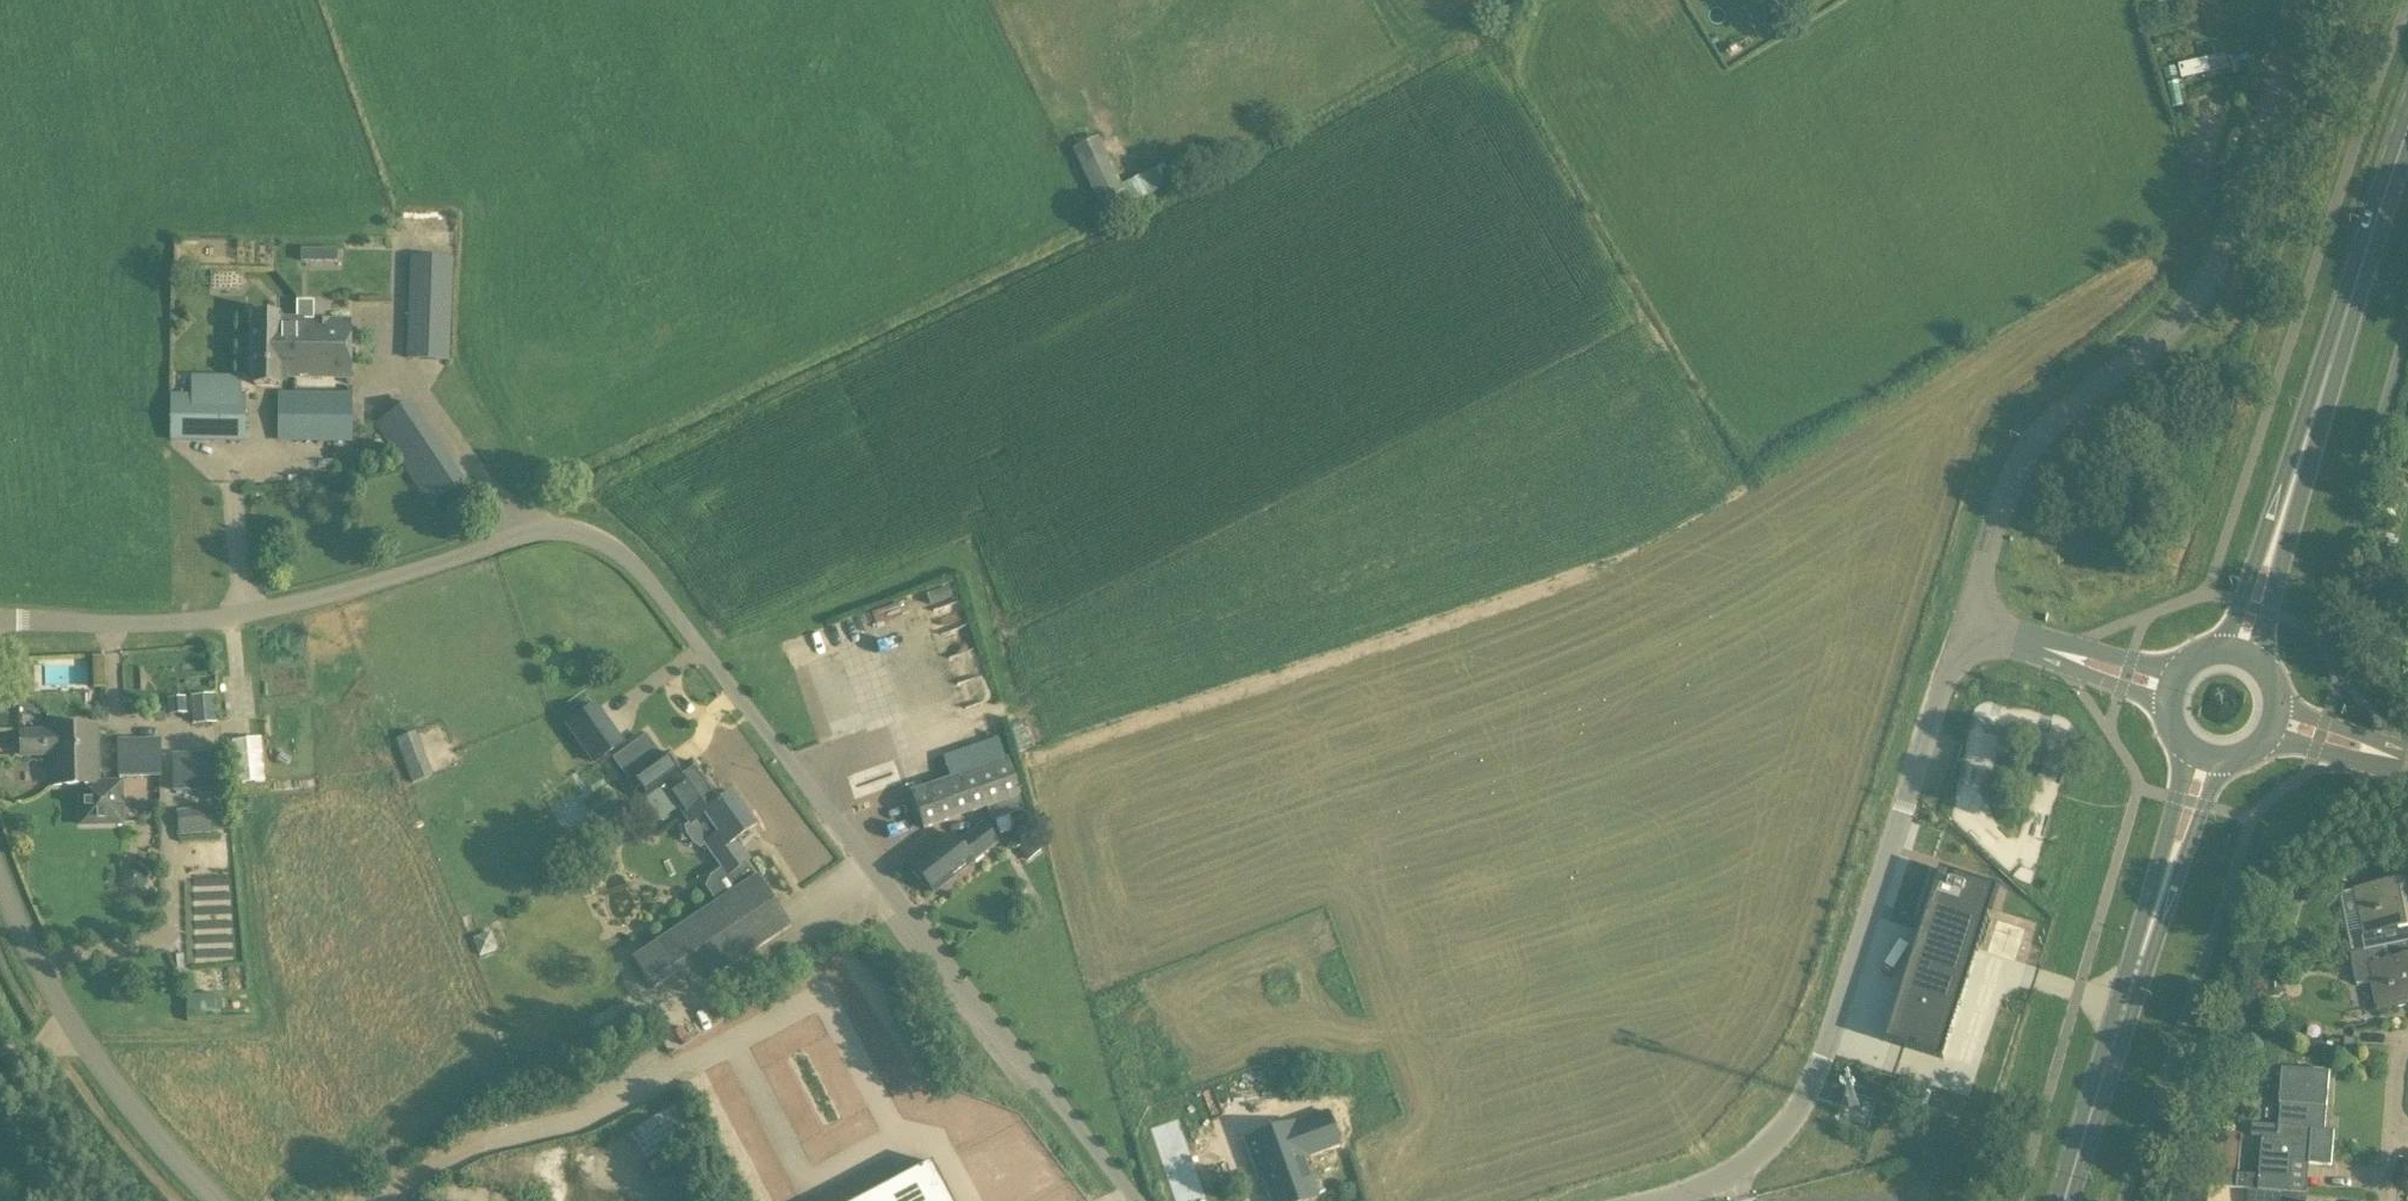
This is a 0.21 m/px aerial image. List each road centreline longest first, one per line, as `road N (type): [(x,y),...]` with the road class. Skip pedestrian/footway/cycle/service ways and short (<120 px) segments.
road 1 (unclassified): [(1133,1200),(622,560),(566,529),(520,530),(350,598),(195,624),(0,619)]
road 2 (unclassified): [(1966,623),(2023,454),(2066,407),(2160,341),(2205,285),(2304,0)]
road 3 (unclassified): [(1644,1200),(1711,1183),(1757,1155),(1819,1068),(1966,623)]
road 4 (secondary): [(2242,652),(2407,130)]
road 5 (secondary): [(2070,1200),(2204,759)]
road 6 (unclassified): [(222,1200),(159,1135),(66,1011),(0,870)]
road 7 (unclassified): [(2167,688),(1966,623)]
road 8 (residential): [(2407,761),(2276,721)]

